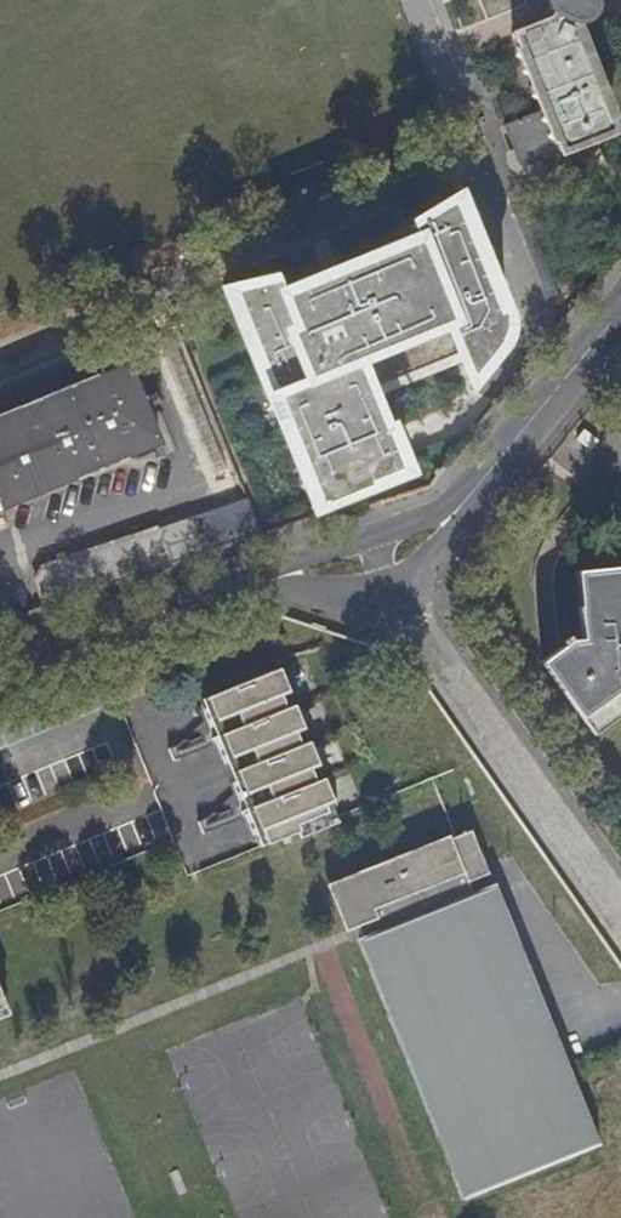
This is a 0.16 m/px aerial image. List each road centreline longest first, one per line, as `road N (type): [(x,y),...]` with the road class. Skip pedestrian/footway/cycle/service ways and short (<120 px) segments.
road 1 (residential): [(400,603),(620,918)]
road 2 (residential): [(0,674),(222,597)]
road 3 (residential): [(479,483),(620,313)]
road 4 (residential): [(222,597),(298,583),(400,603)]
road 5 (residential): [(387,530),(283,564),(222,597)]
road 6 (residential): [(400,603),(479,483)]

